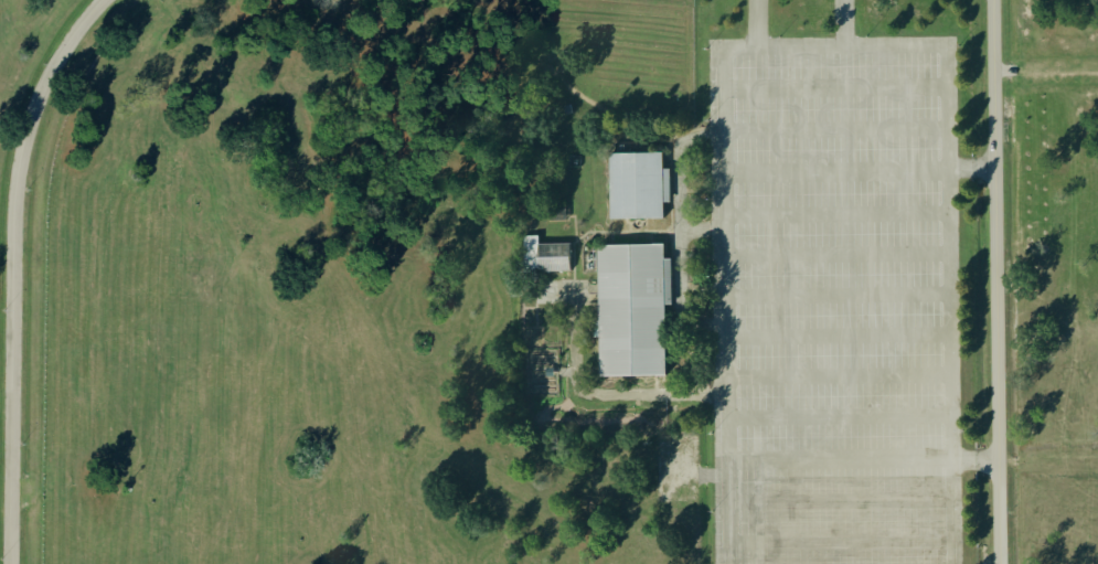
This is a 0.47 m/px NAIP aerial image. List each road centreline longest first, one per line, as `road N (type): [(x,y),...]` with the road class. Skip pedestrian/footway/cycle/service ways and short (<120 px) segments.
road 1 (residential): [(13,563),(20,170),(49,82),(104,0)]

